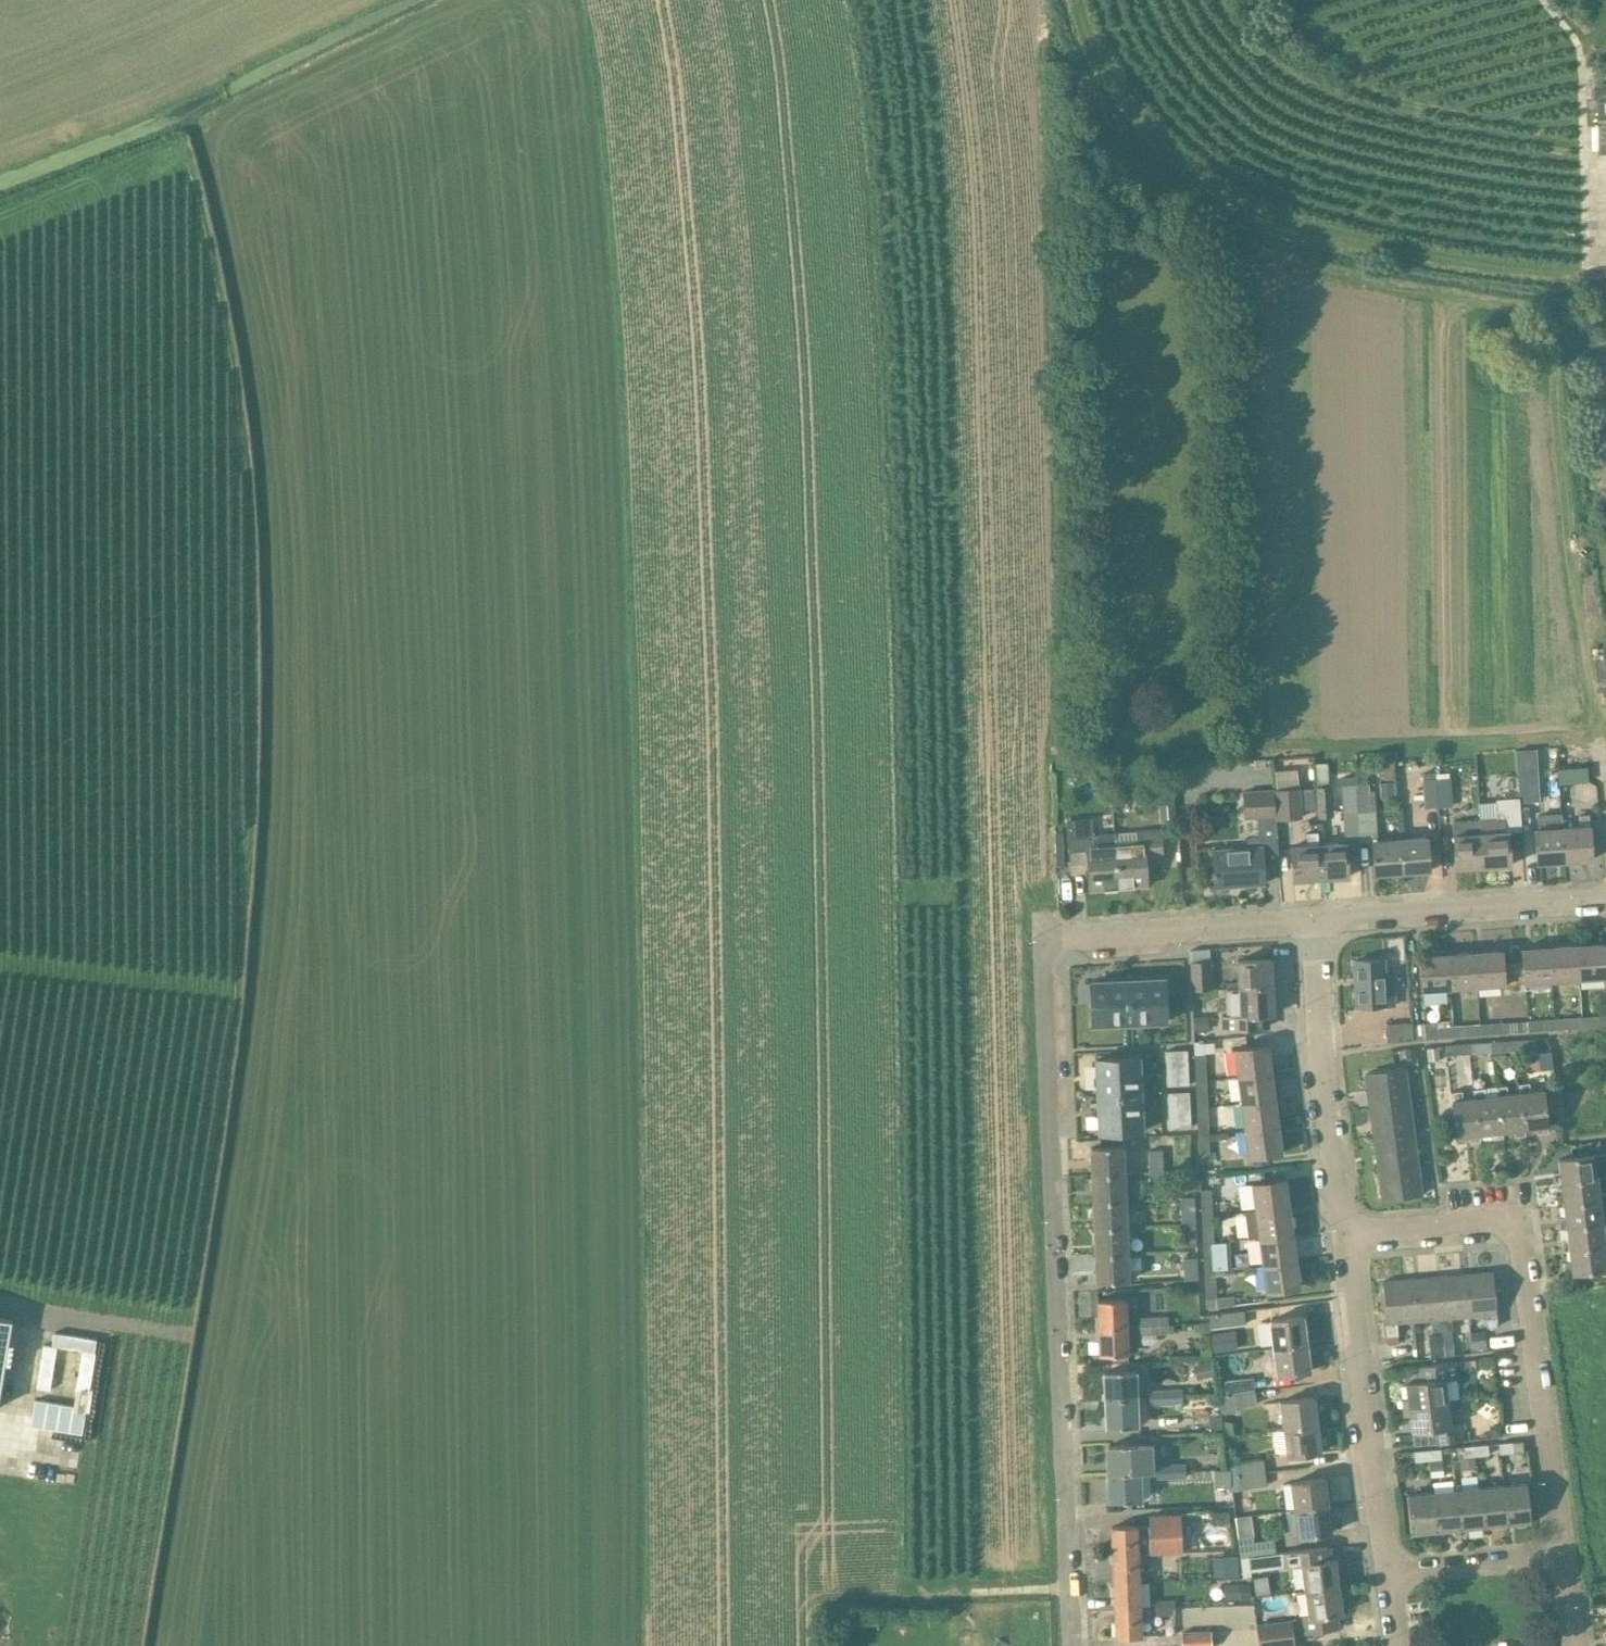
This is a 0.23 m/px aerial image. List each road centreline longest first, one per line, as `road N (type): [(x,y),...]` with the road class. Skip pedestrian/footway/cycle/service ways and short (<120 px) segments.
road 1 (residential): [(1062,1645),(1036,975),(1045,951),(1063,937),(1312,922)]
road 2 (residential): [(1567,1552),(1519,1236),(1498,1221),(1345,1234)]
road 3 (residential): [(1383,1566),(1345,1234)]
road 4 (residential): [(1345,1234),(1312,922)]
road 5 (residential): [(1312,922),(1605,896)]
road 6 (residential): [(1383,1566),(1567,1552)]

